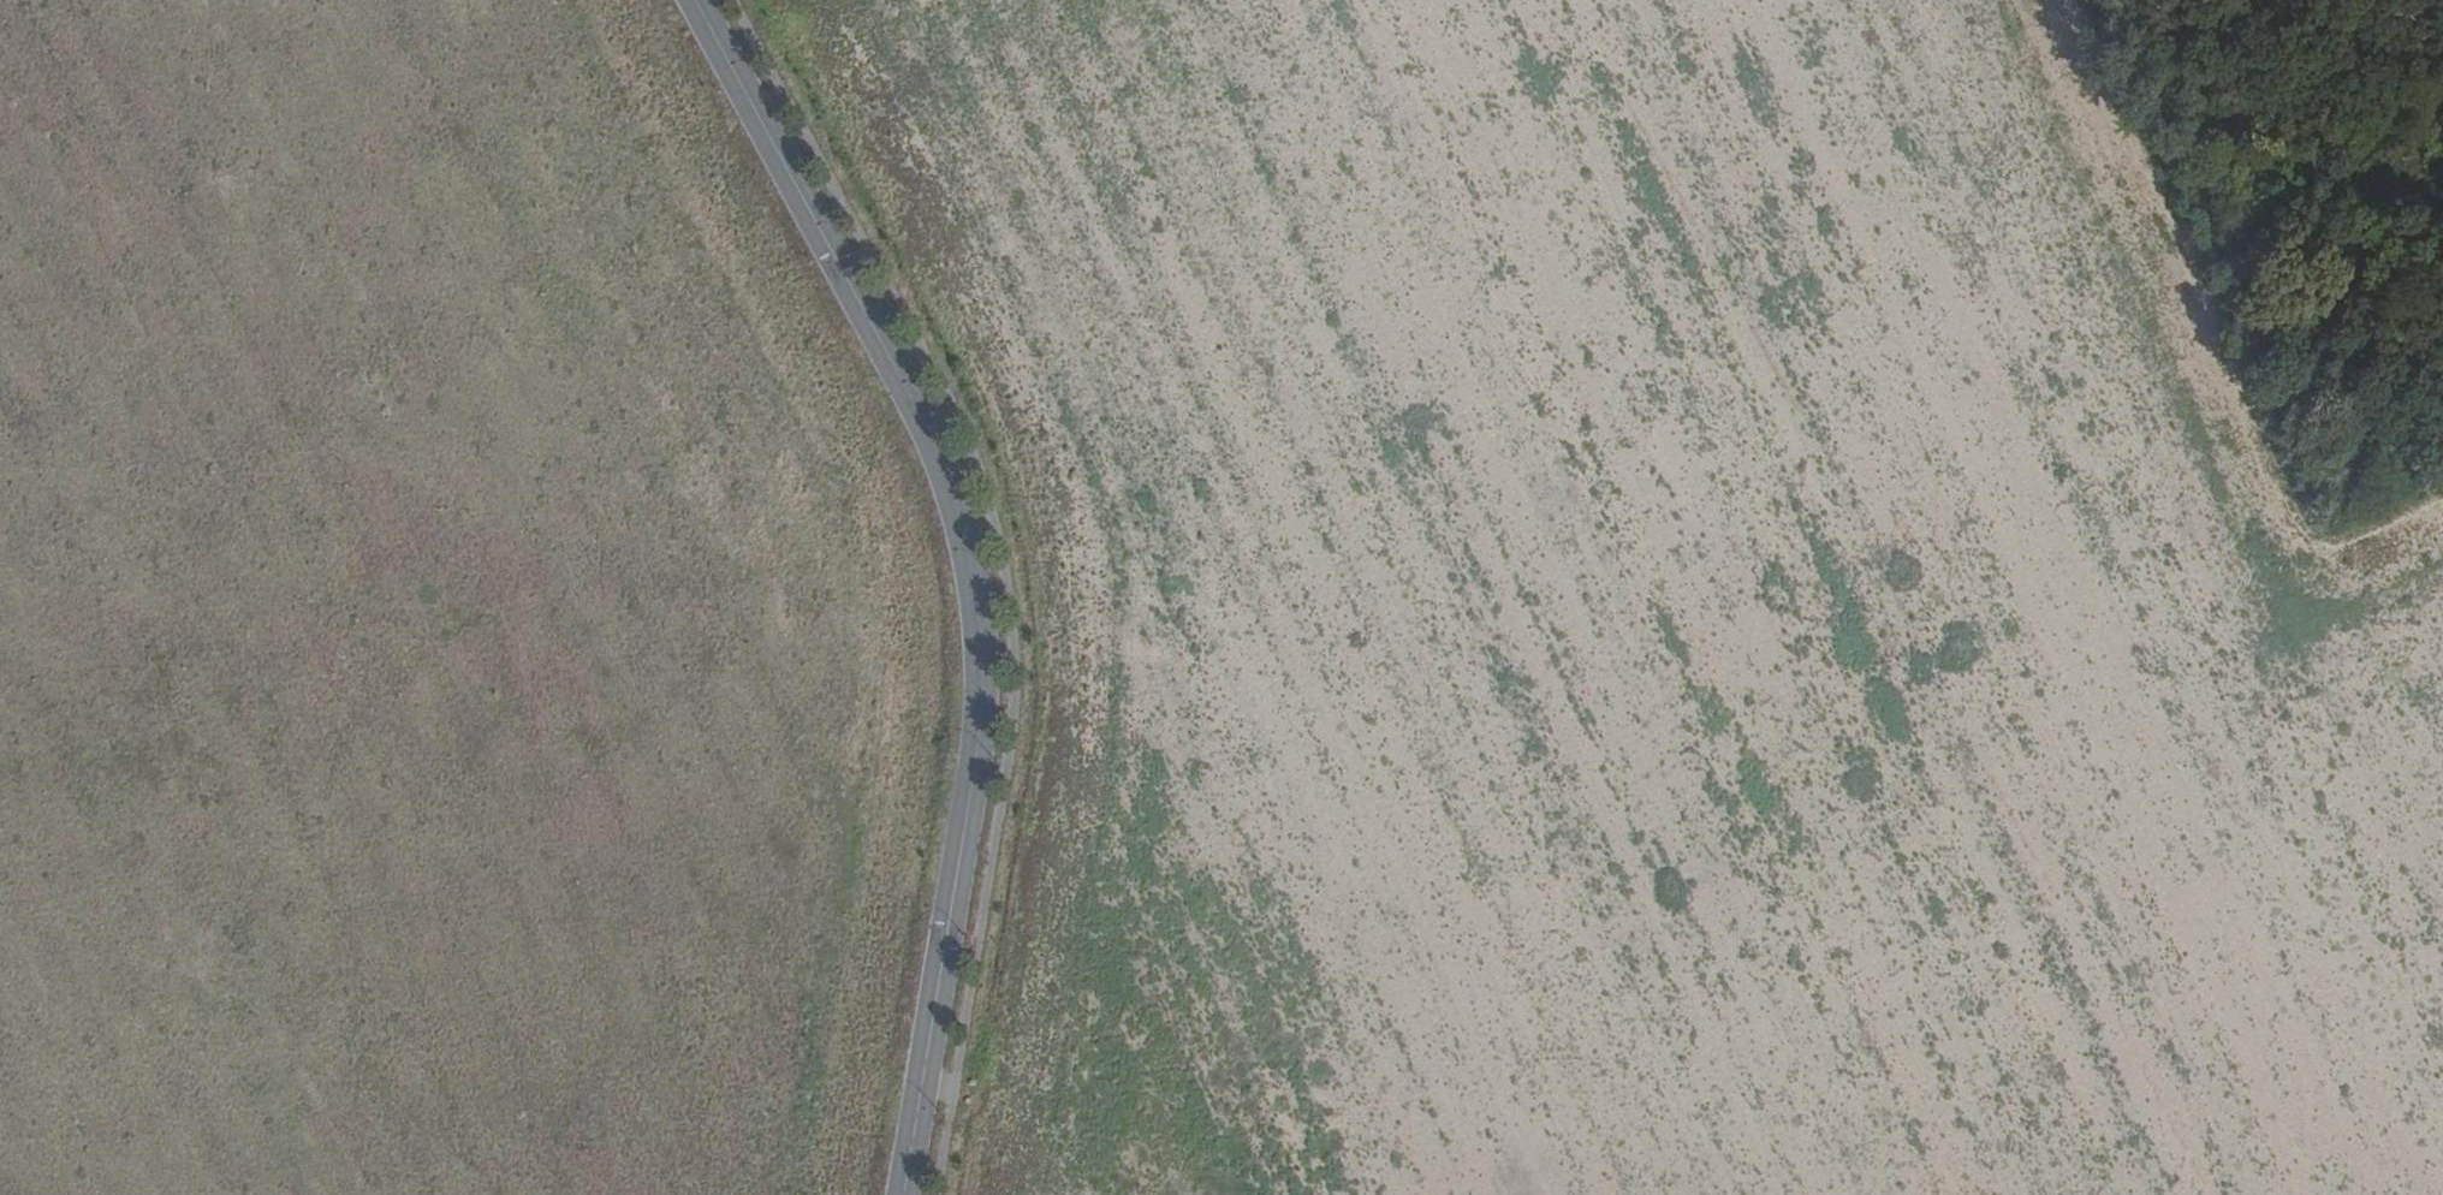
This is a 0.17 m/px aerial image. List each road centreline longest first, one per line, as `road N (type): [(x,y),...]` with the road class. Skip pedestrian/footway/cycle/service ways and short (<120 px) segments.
road 1 (secondary): [(902,1194),(977,730),(973,596),(941,474),(909,402),(695,0)]

